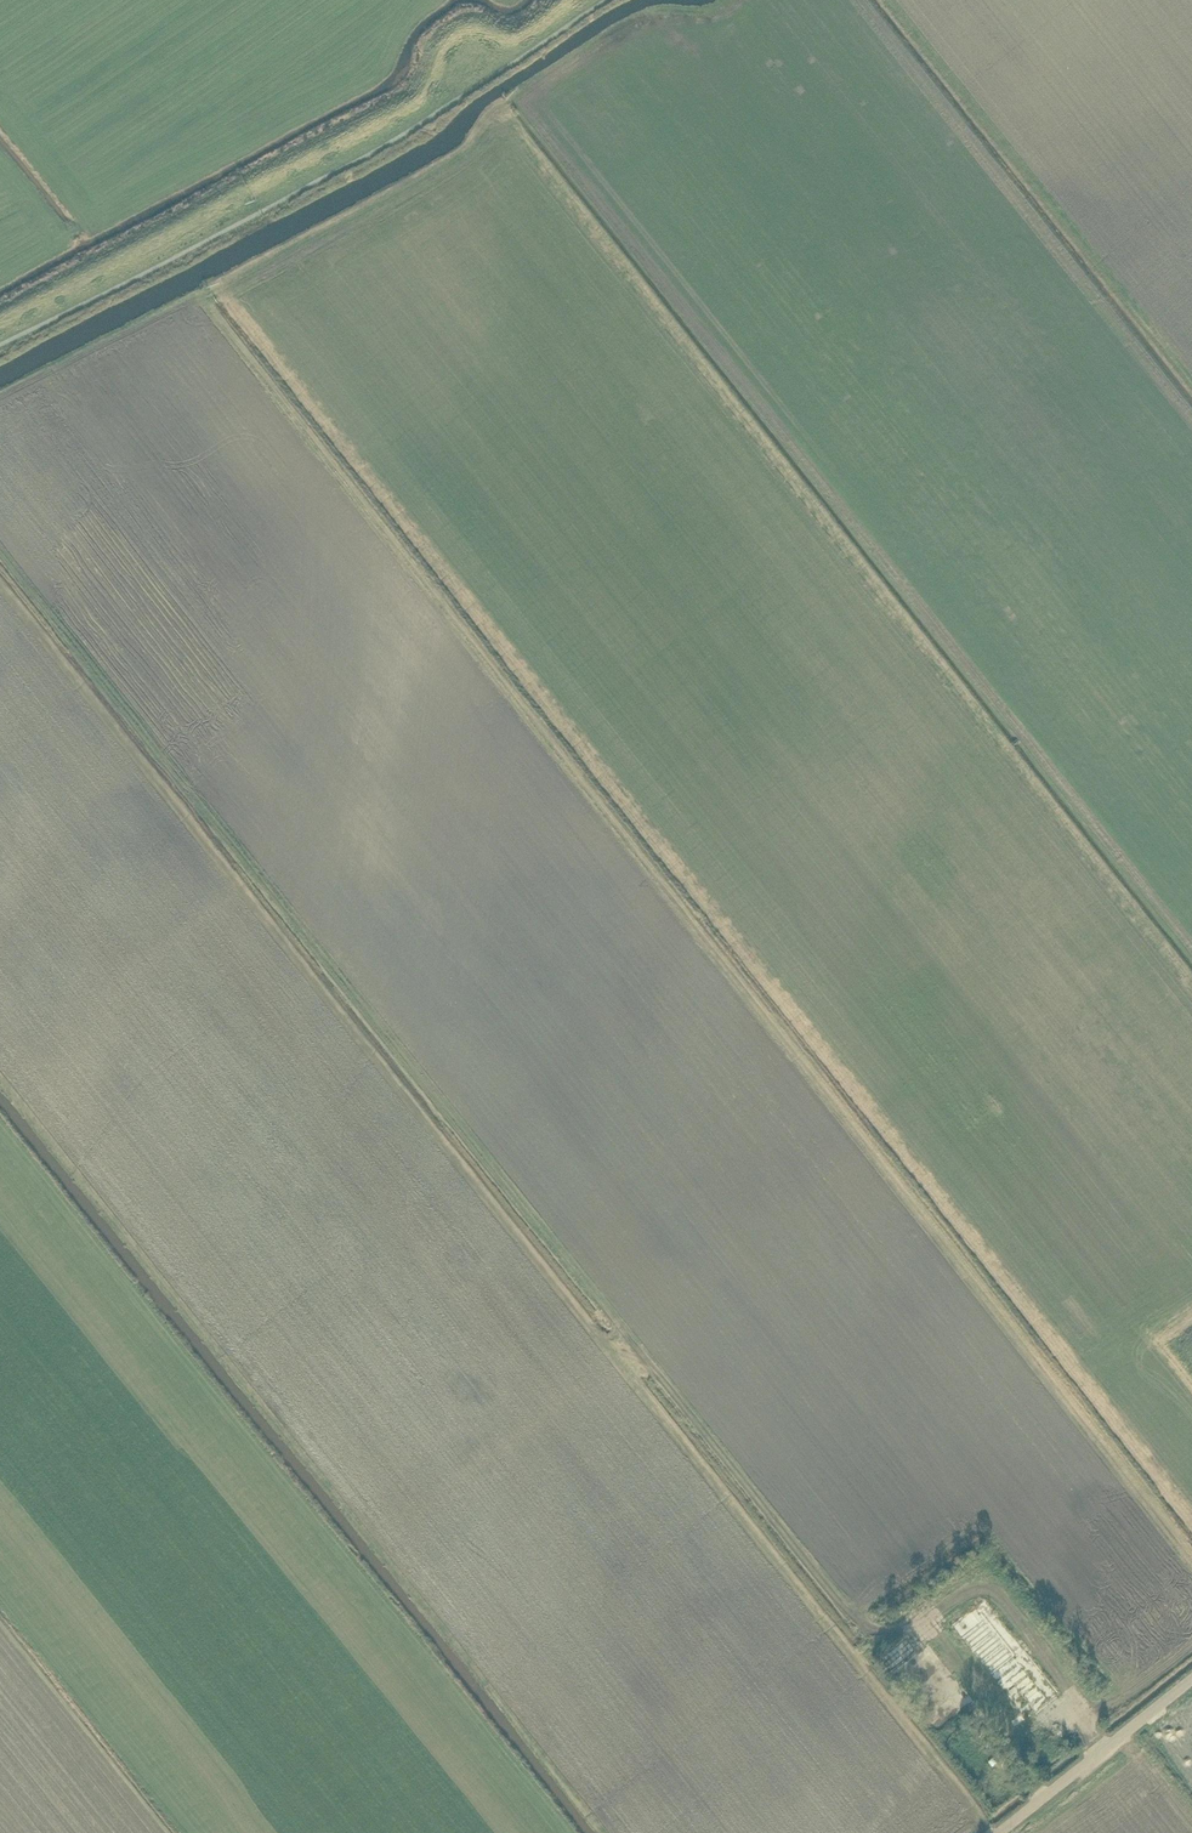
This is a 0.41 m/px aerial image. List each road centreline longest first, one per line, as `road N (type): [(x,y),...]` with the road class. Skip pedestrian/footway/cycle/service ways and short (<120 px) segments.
road 1 (unclassified): [(1000,1832),(1191,1681)]

